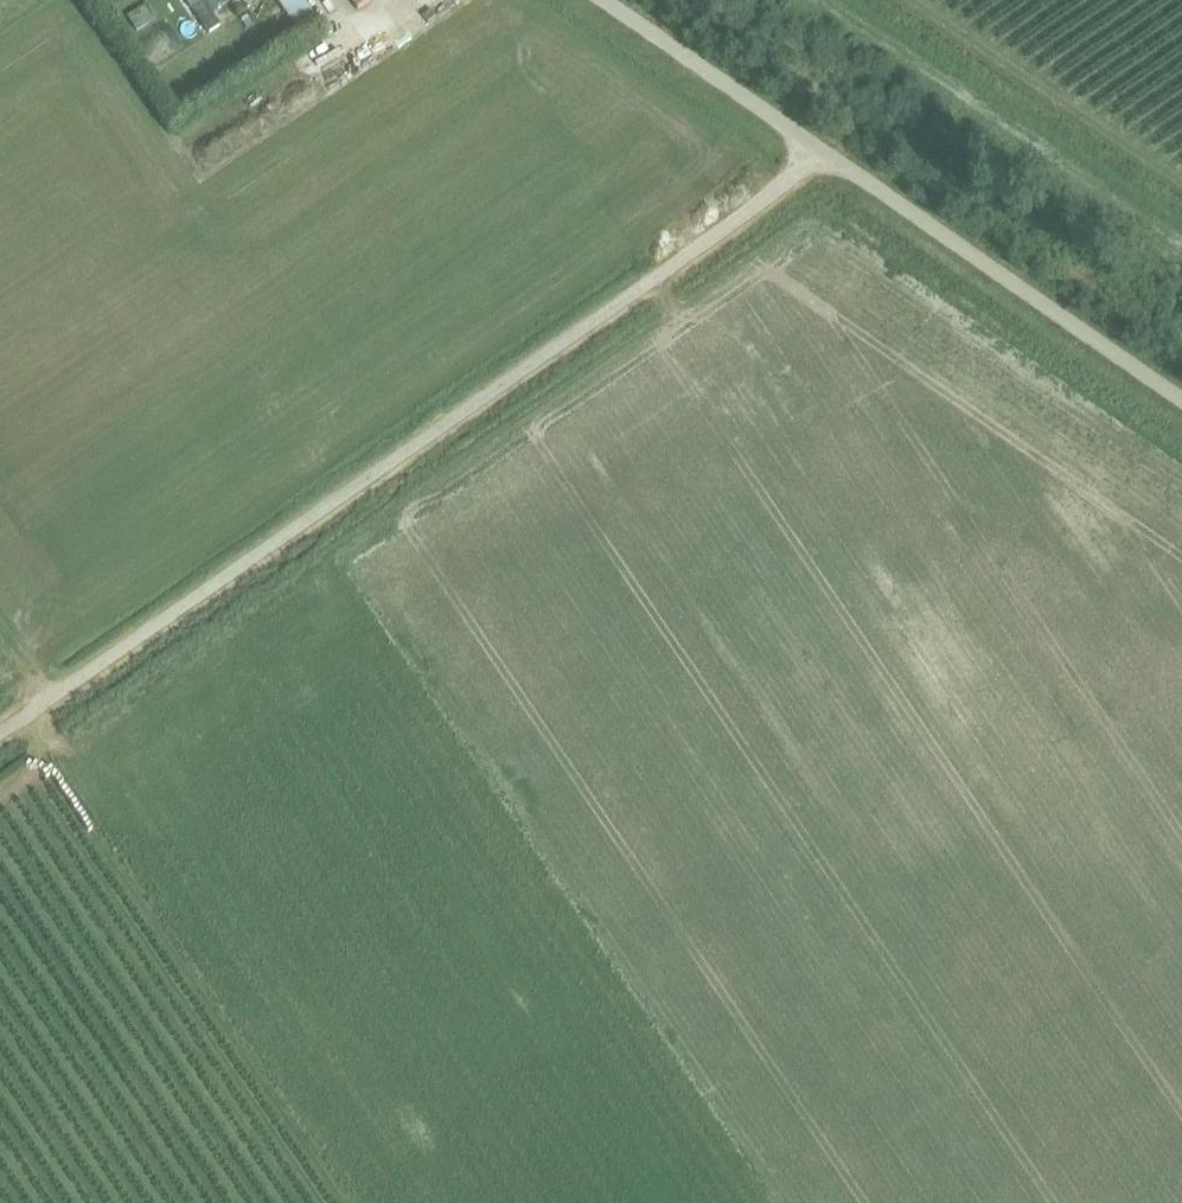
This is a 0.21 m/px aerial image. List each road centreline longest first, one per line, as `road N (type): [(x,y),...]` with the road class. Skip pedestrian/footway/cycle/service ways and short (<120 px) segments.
road 1 (unclassified): [(0,732),(802,173),(816,151)]
road 2 (unclassified): [(1181,400),(816,151)]
road 3 (unclassified): [(816,151),(598,0)]

